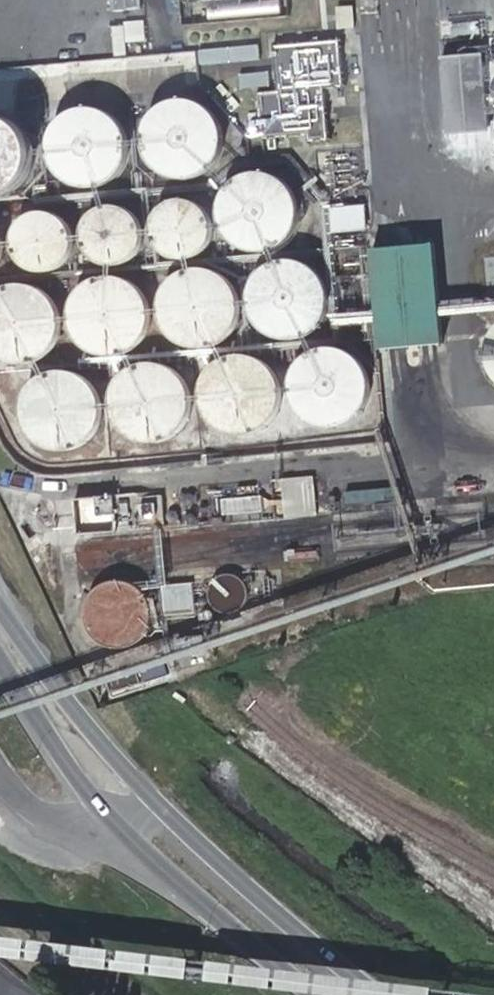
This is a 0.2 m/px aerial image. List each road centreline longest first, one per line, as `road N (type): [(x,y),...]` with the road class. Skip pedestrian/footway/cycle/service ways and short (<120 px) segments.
road 1 (secondary): [(377,994),(154,799),(0,608)]
road 2 (secondary): [(0,660),(91,799),(313,994)]

